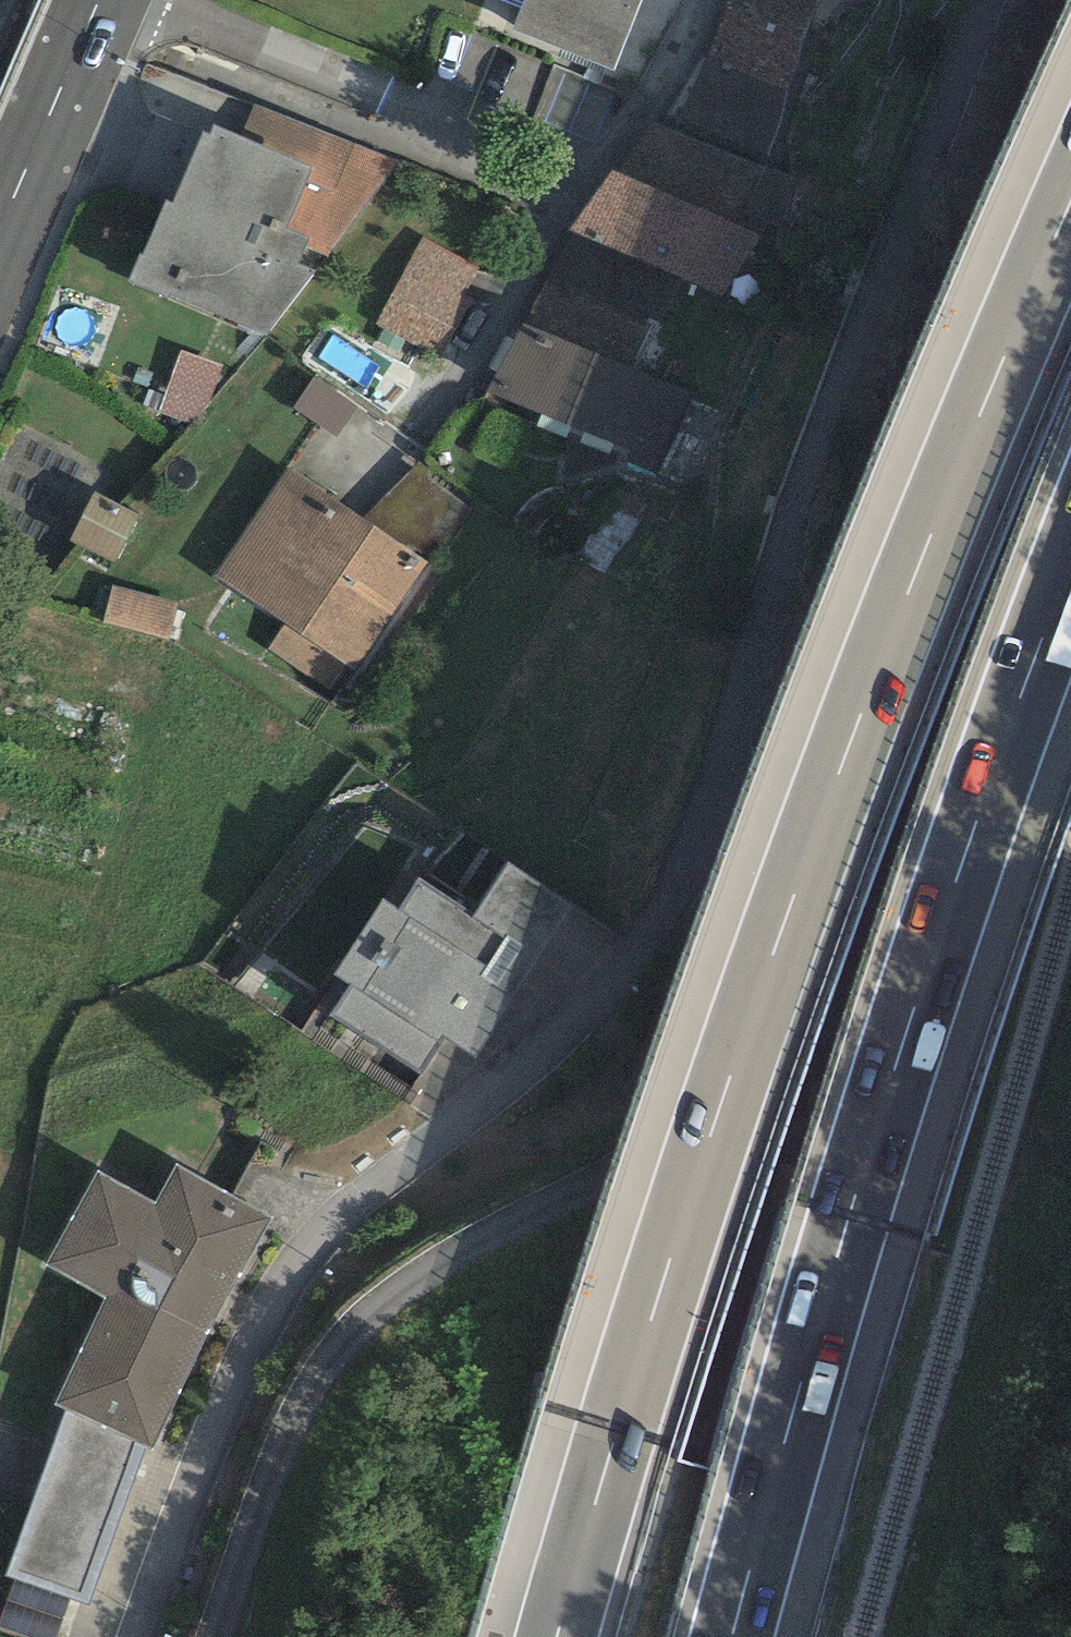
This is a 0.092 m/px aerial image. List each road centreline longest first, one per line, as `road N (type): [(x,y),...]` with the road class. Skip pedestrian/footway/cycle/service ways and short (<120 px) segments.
road 1 (residential): [(147,1636),(249,1347),(344,1218),(614,1001),(654,936),(987,0)]
road 2 (track): [(218,1636),(286,1440),(361,1316),(502,1232),(819,1104),(929,936),(993,565),(1070,386)]
road 3 (motorway): [(1070,207),(853,740),(734,1069),(559,1636)]
road 4 (motorway): [(733,1636),(928,965),(1070,567)]
road 5 (unclassified): [(39,0),(390,139),(443,146)]
road 6 (residential): [(132,0),(388,98),(443,146)]
road 7 (primary): [(0,230),(99,0)]
road 8 (residential): [(562,219),(683,0)]
road 9 (residential): [(562,219),(432,424)]
road 10 (residential): [(443,146),(562,219)]

